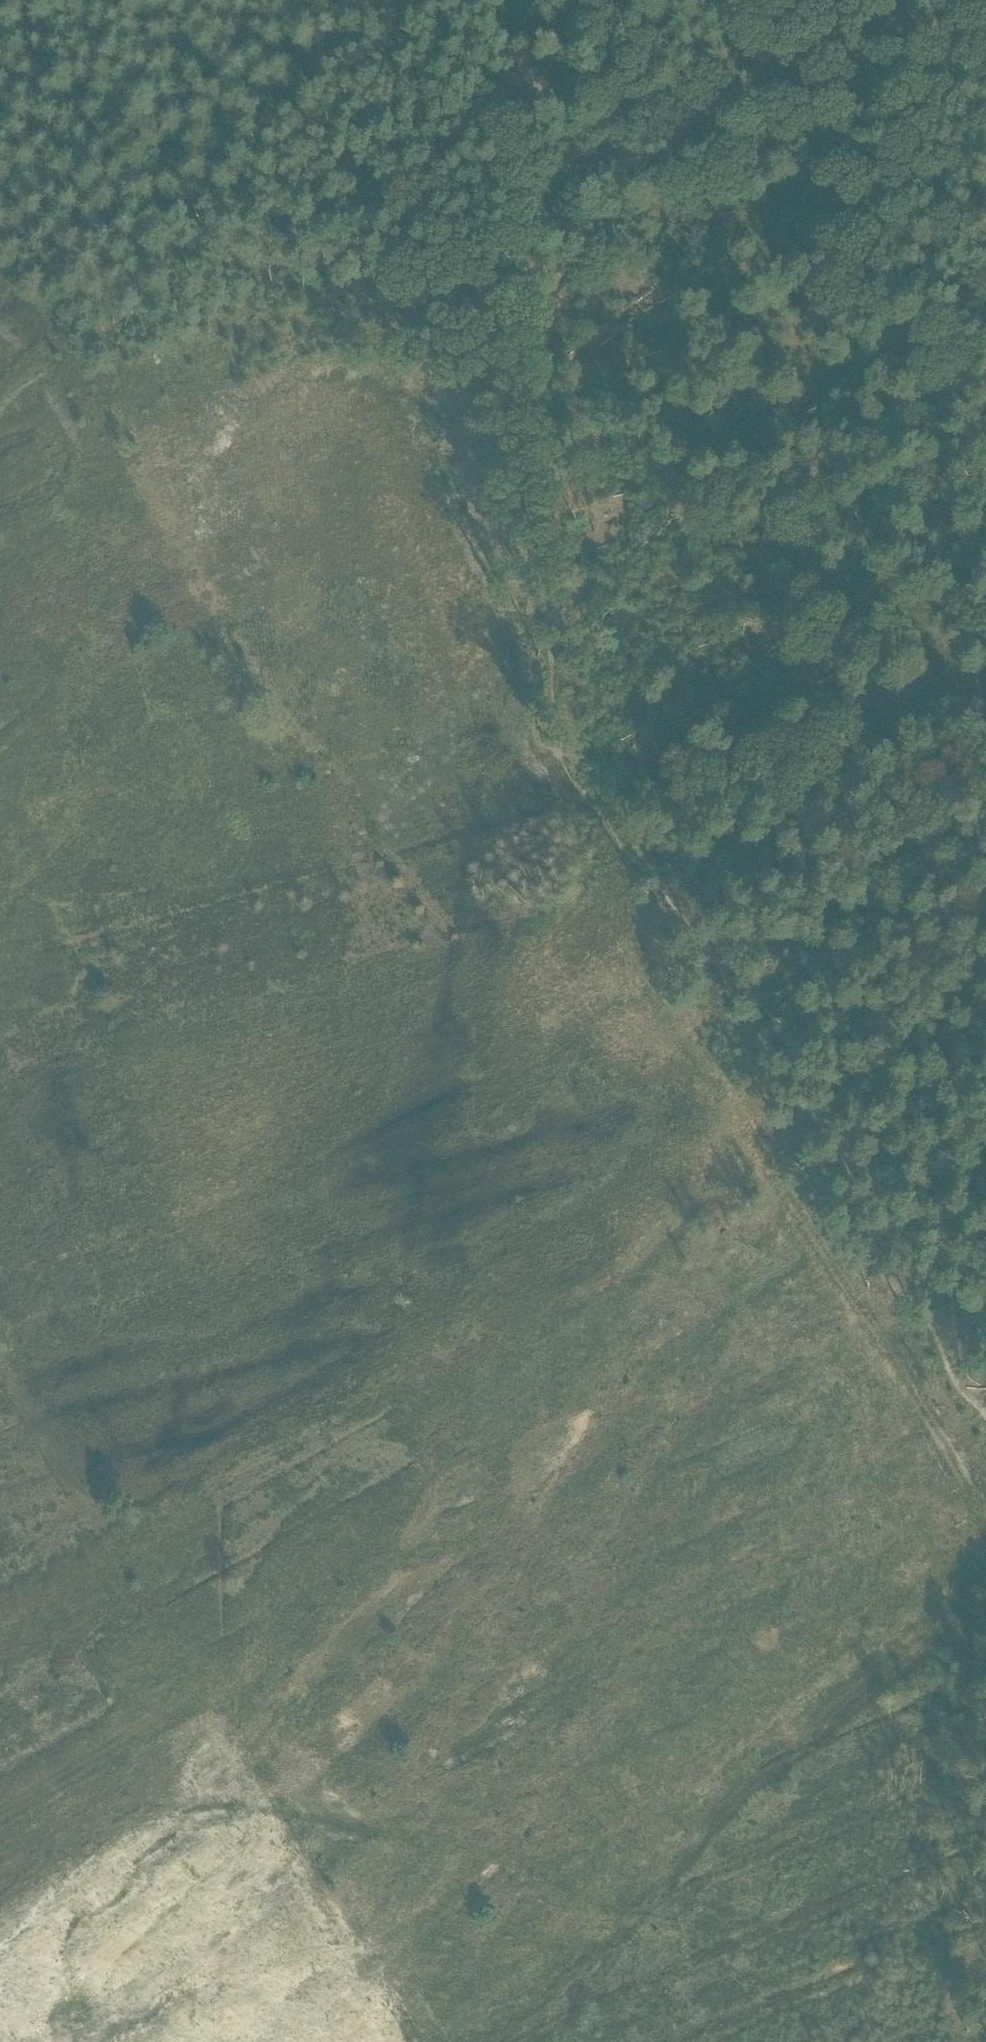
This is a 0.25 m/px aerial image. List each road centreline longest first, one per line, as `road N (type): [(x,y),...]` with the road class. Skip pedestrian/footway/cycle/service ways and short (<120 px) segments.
road 1 (track): [(985,70),(912,70),(727,115),(503,102)]

